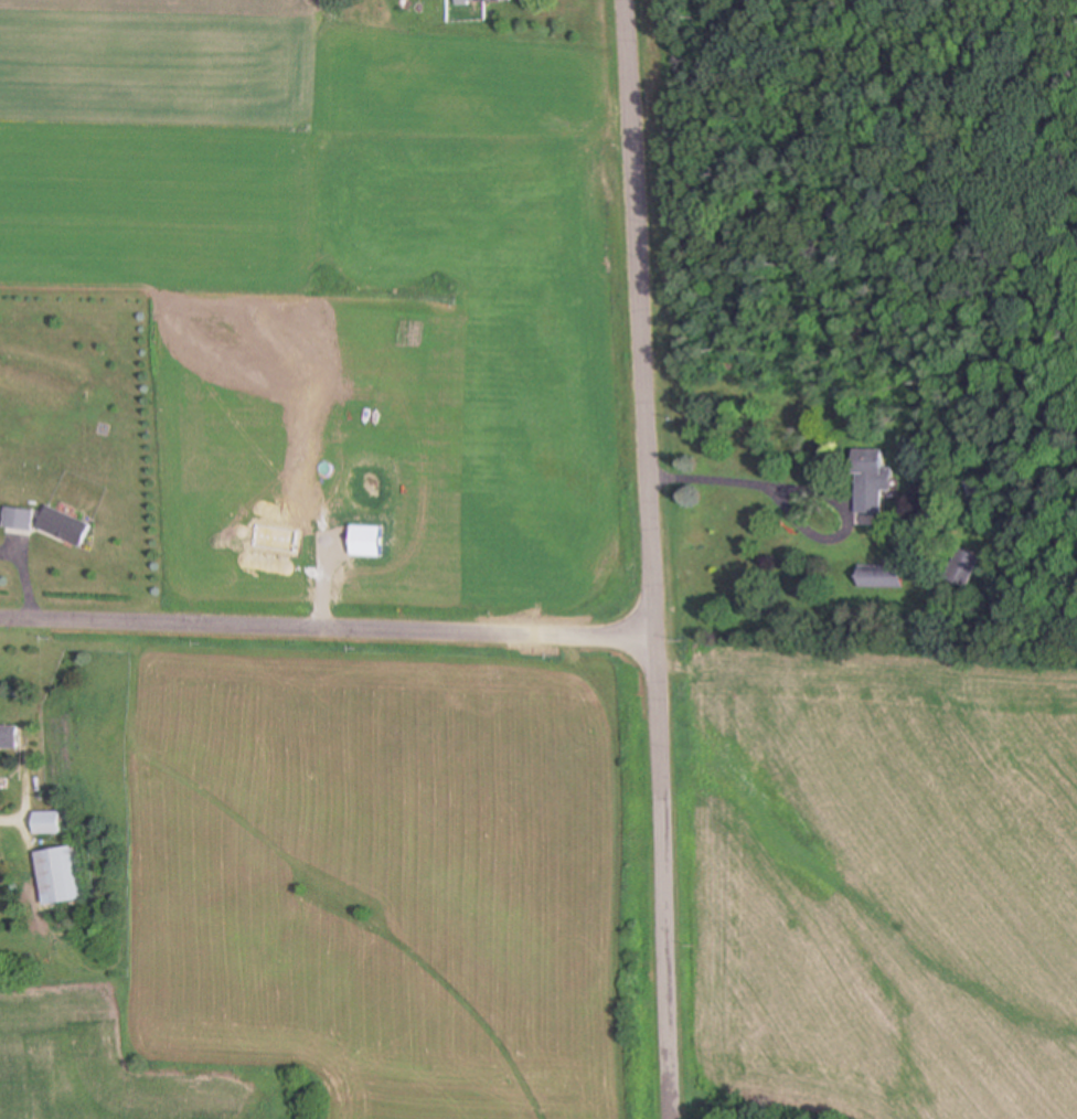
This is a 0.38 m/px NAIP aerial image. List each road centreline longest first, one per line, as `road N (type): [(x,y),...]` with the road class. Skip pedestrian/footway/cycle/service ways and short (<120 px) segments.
road 1 (residential): [(670,1118),(627,0)]
road 2 (residential): [(654,636),(0,614)]

